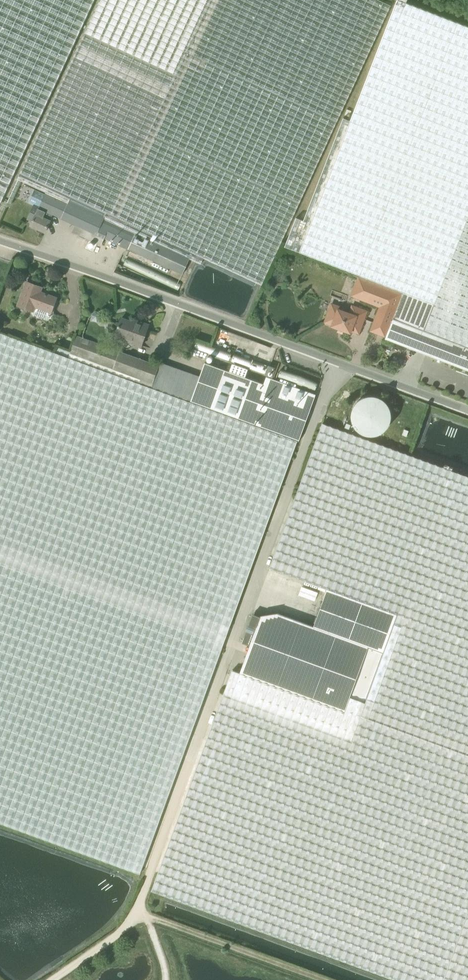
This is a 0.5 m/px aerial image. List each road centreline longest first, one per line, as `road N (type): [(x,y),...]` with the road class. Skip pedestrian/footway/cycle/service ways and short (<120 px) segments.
road 1 (track): [(137,913),(339,360)]
road 2 (unclassified): [(467,408),(117,277),(0,246)]
road 3 (track): [(320,979),(137,913)]

